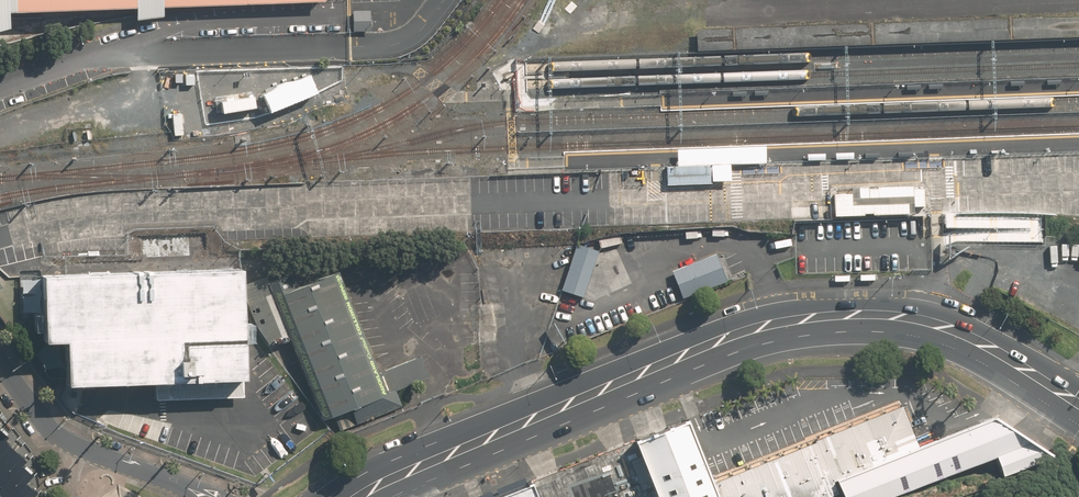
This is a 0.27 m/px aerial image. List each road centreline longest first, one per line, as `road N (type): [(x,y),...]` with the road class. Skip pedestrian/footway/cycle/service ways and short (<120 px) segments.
road 1 (trunk): [(360,496),(389,477),(719,339),(808,316),(926,320),(1002,356),(1078,408)]
road 2 (residential): [(0,362),(63,437),(170,481)]

